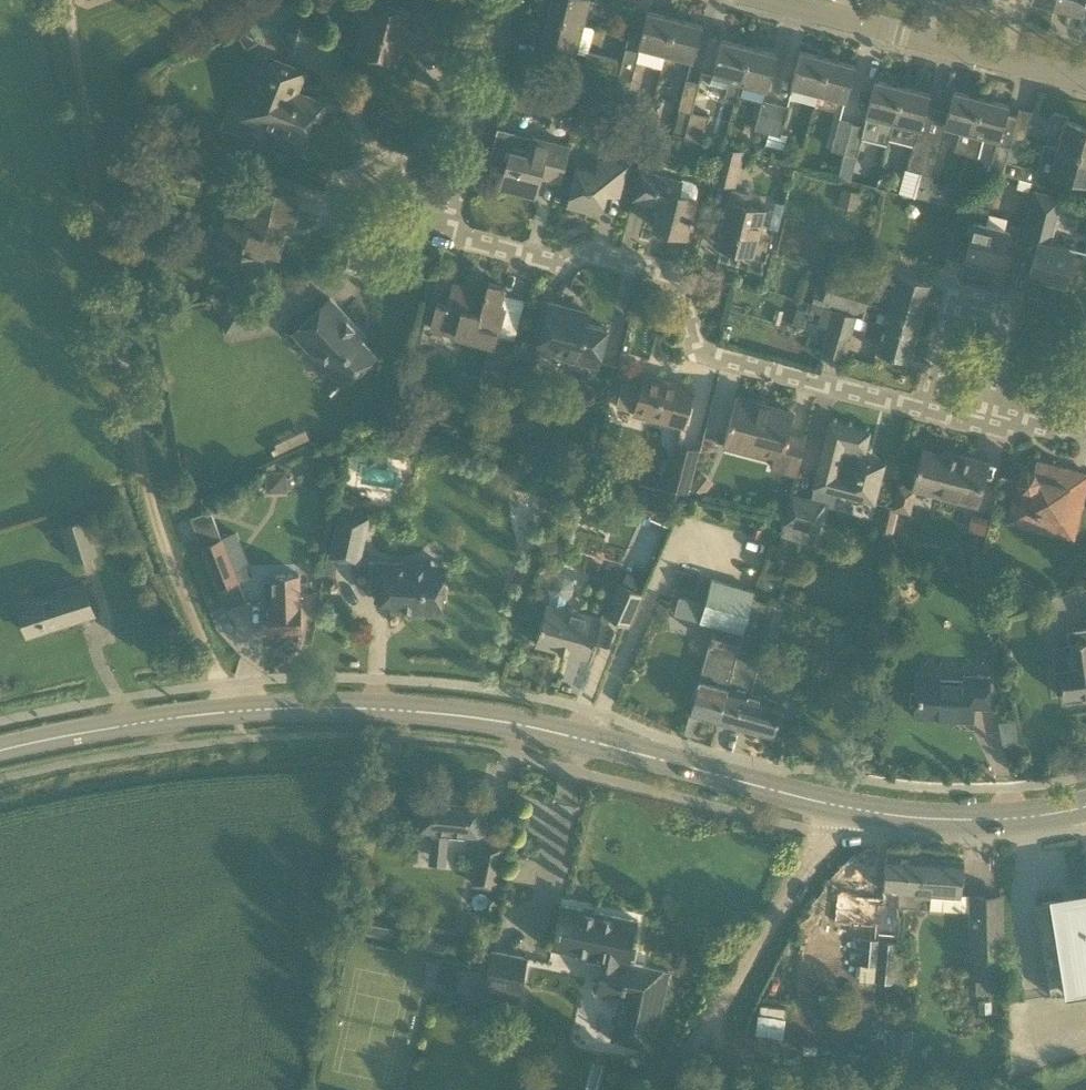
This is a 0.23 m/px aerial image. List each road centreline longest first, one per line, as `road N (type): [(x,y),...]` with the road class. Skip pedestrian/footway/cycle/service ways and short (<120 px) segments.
road 1 (secondary): [(0,750),(265,708),(414,711),(518,724),(839,806)]
road 2 (track): [(62,0),(142,479),(164,551),(239,711)]
road 3 (residential): [(925,406),(704,353),(685,275),(592,254),(566,266),(446,235)]
road 4 (unclassified): [(664,1089),(819,854),(839,806)]
road 5 (residential): [(446,235),(424,241),(413,278),(366,269),(348,249),(342,194),(362,168),(394,159),(430,165),(458,184)]
road 6 (residential): [(1085,83),(769,0)]
road 7 (residential): [(989,422),(1013,316),(949,302),(925,406)]
road 8 (secondary): [(839,806),(990,819),(1085,807)]
road 9 (residential): [(458,184),(508,0)]

